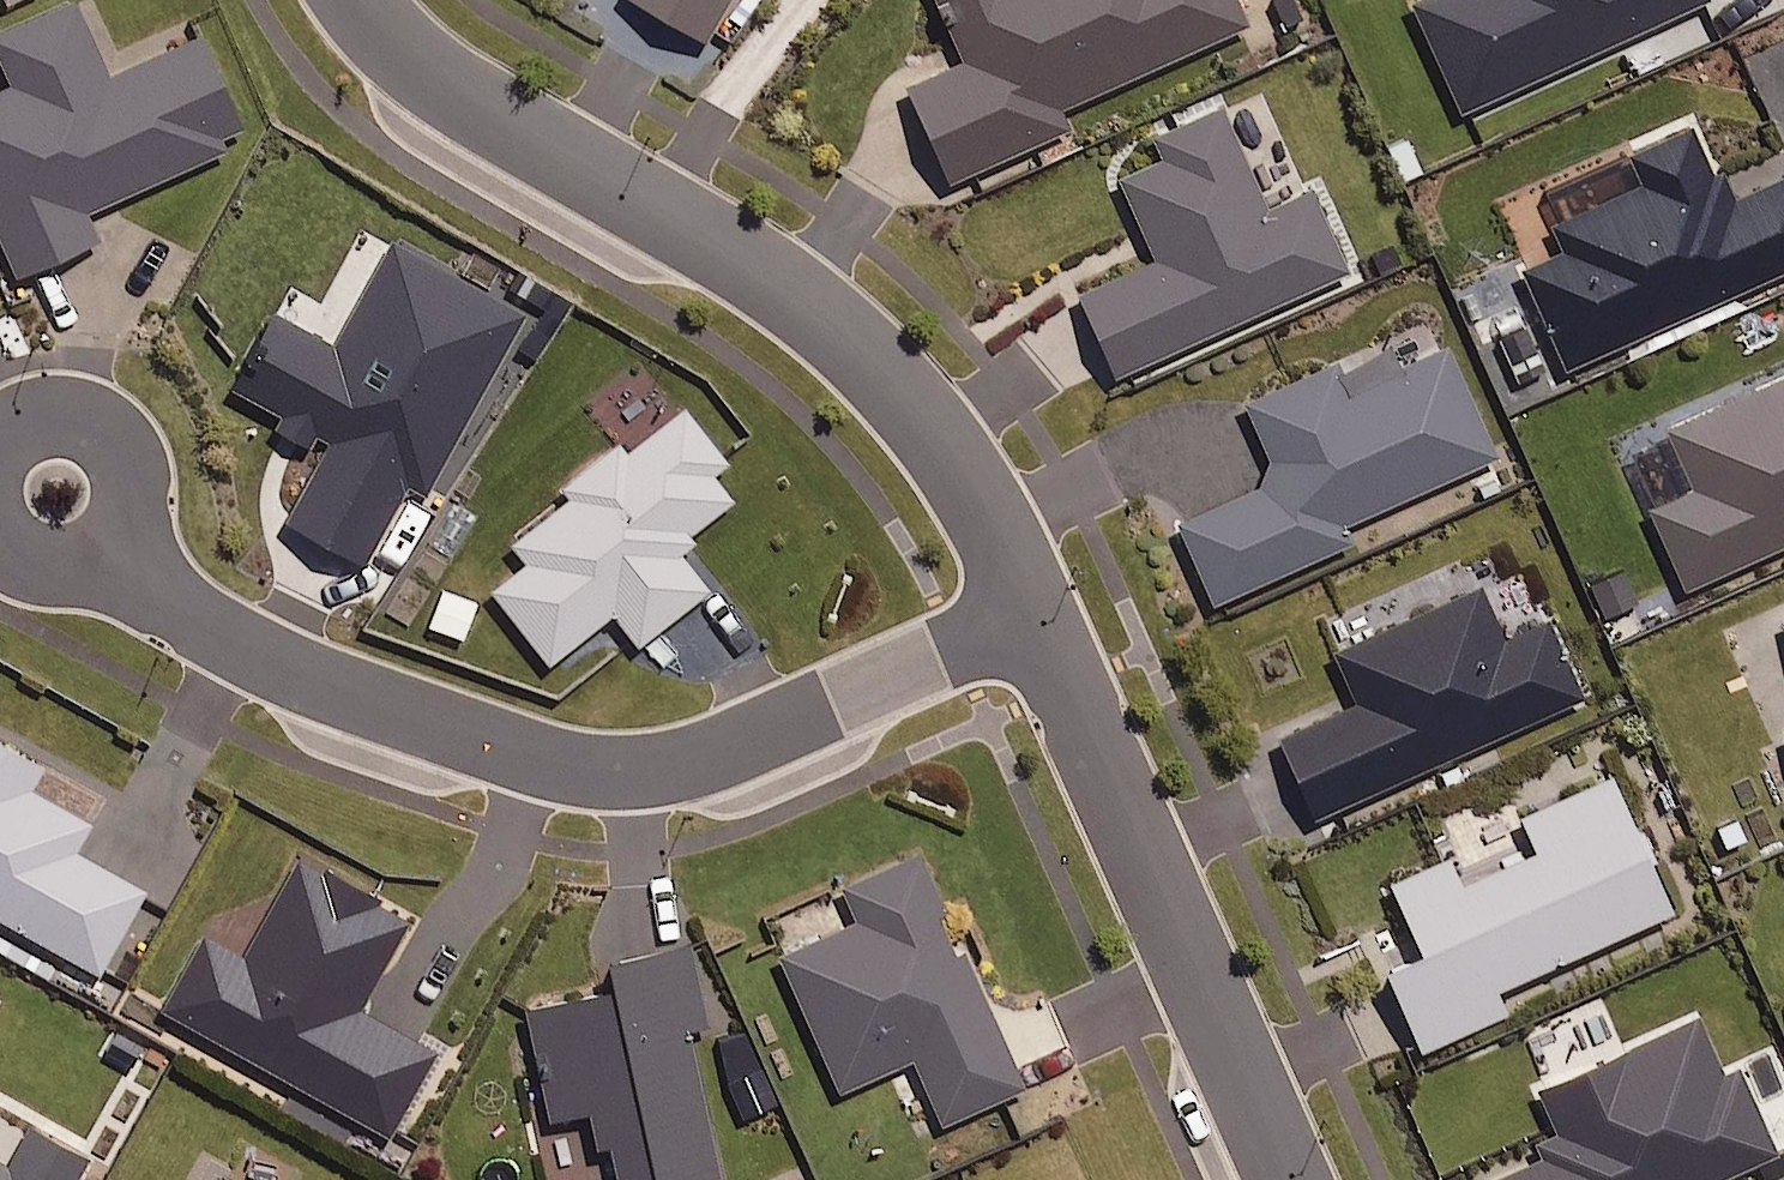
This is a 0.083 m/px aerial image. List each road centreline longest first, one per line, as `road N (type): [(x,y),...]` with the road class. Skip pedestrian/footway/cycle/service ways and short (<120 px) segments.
road 1 (residential): [(1034,609),(724,753),(606,773),(531,764),(242,649),(164,597),(57,490)]
road 2 (residential): [(1034,609),(964,479),(916,414),(836,333),(749,259),(441,85),(360,0)]
road 3 (residential): [(1292,1179),(1034,609)]

